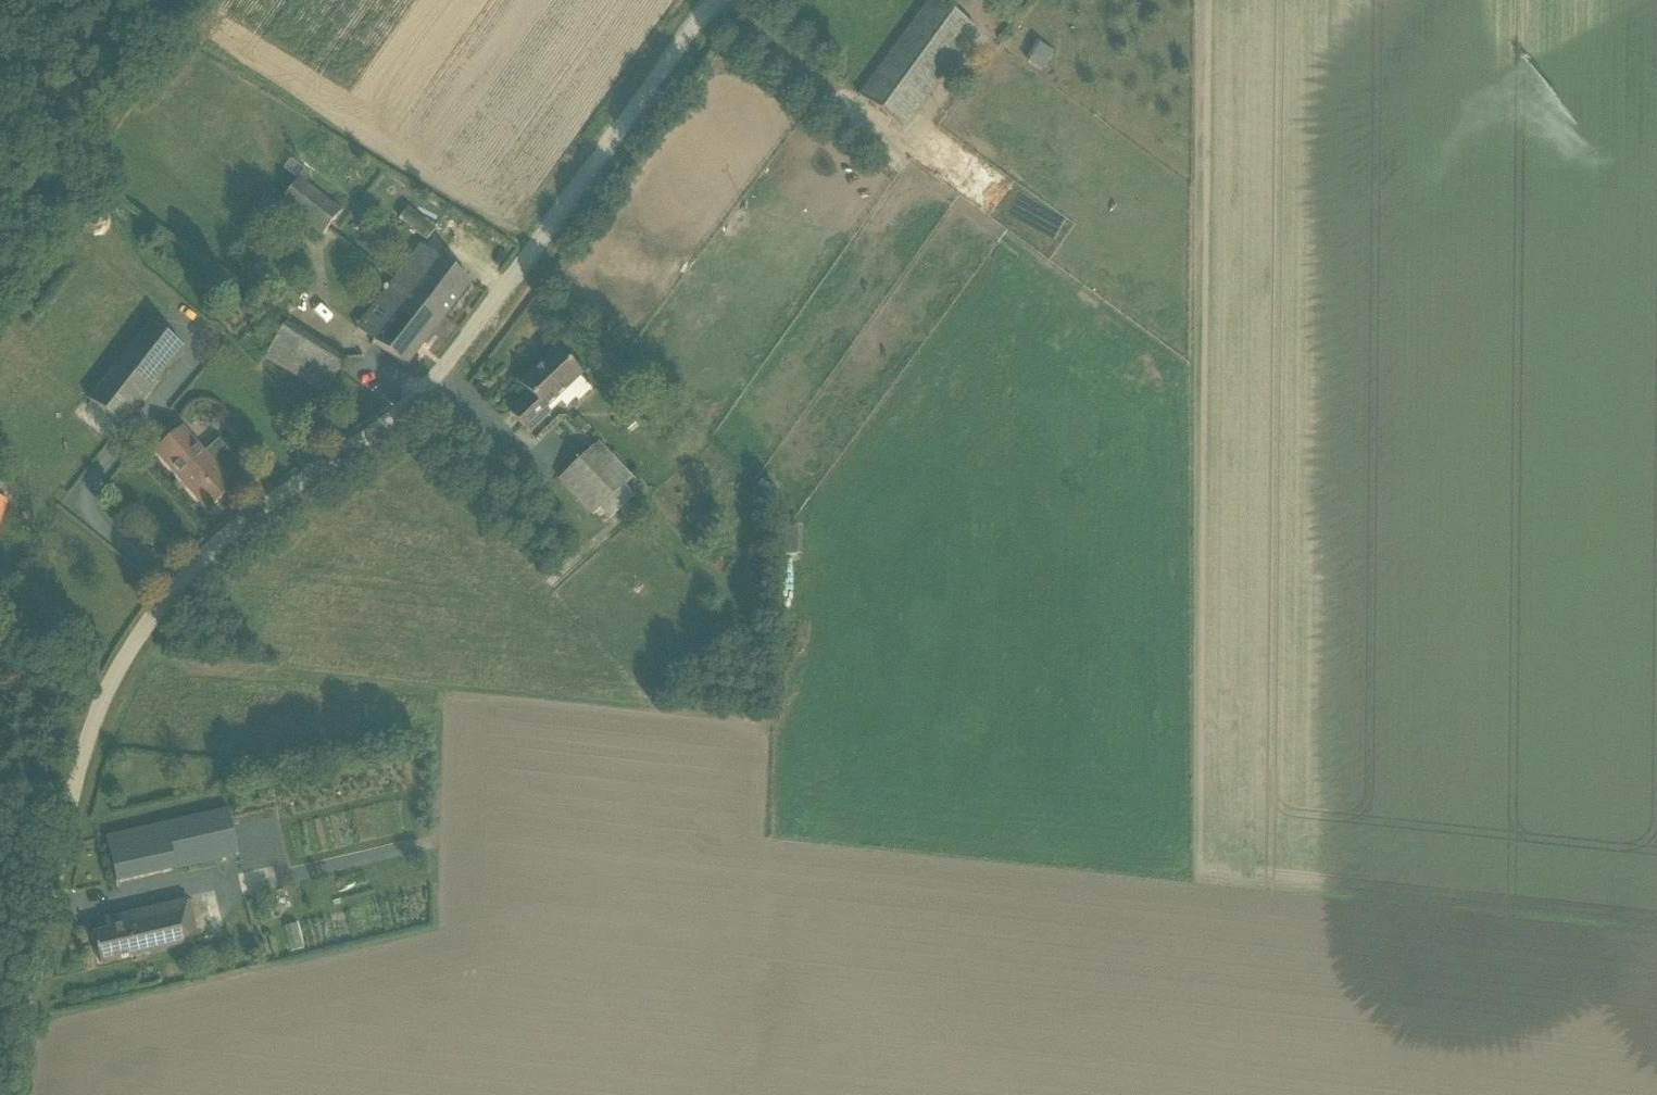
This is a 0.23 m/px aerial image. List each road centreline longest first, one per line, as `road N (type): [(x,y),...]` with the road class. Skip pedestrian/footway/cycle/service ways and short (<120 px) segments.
road 1 (unclassified): [(14,1094),(68,808),(133,644),(186,572),(237,524),(375,434),(416,396),(476,328),(715,0)]

